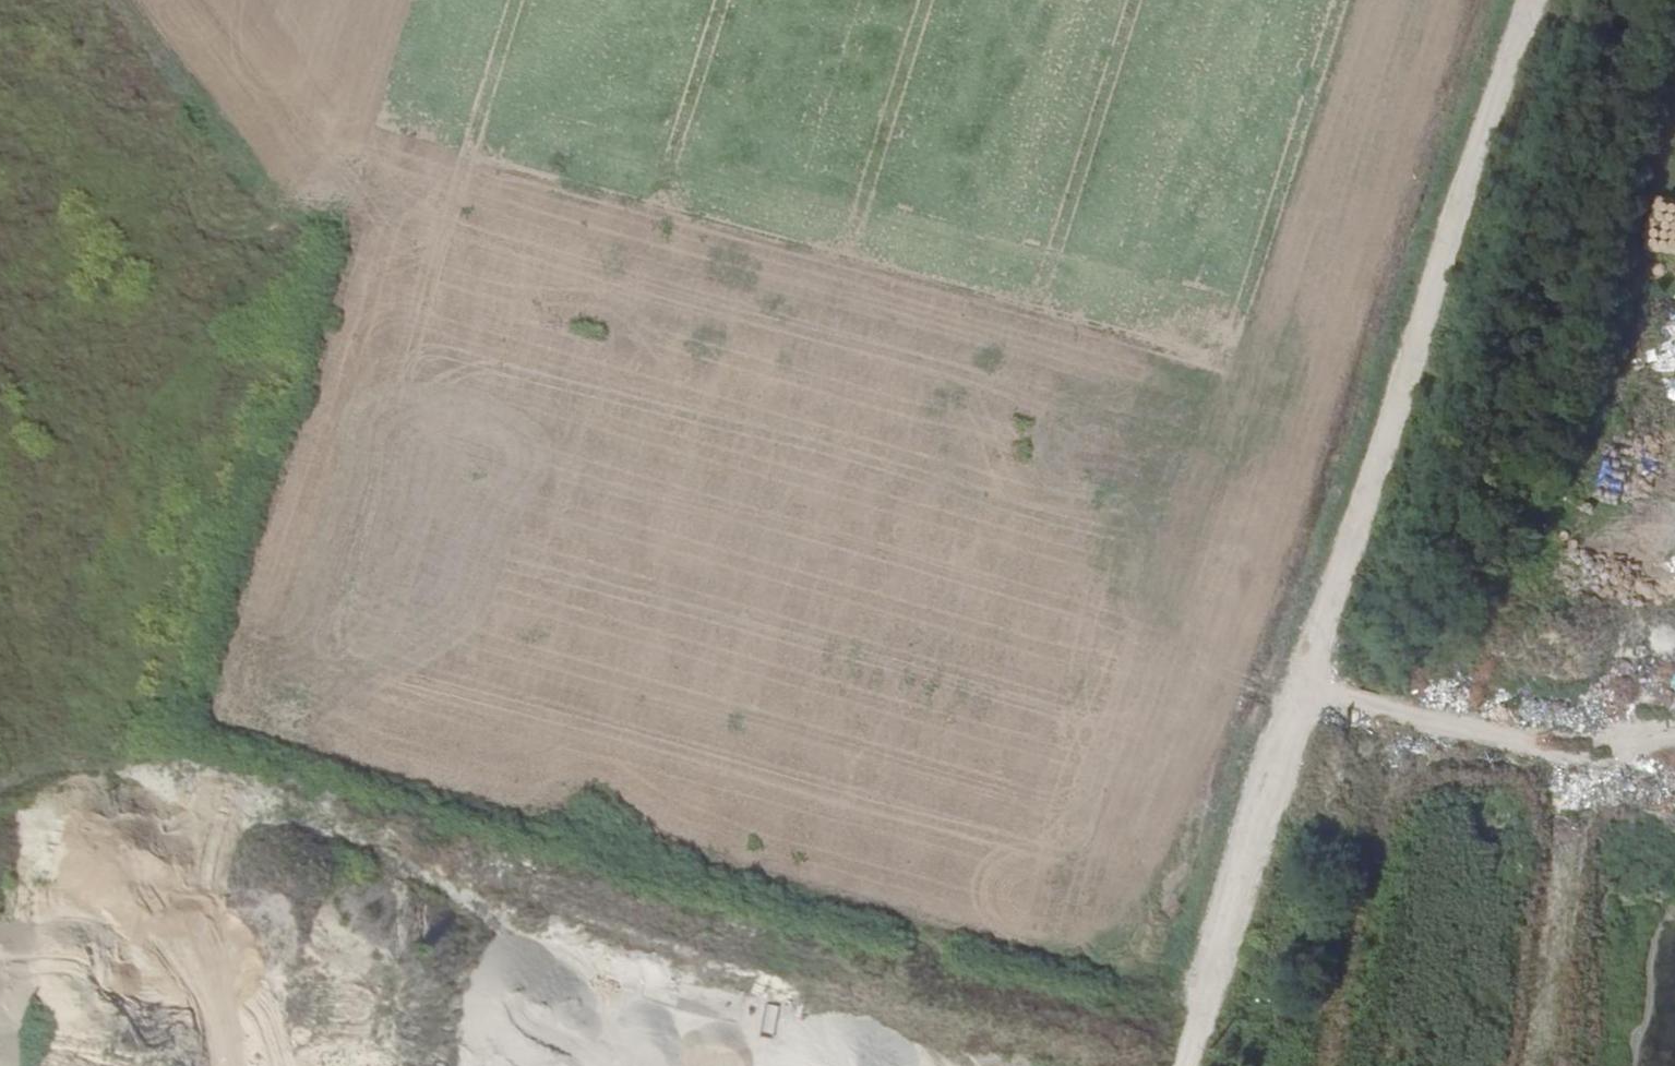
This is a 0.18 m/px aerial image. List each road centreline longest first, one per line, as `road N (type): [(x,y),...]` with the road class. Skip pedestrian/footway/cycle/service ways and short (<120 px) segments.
road 1 (track): [(1531,0),(1285,739),(1185,1065)]

